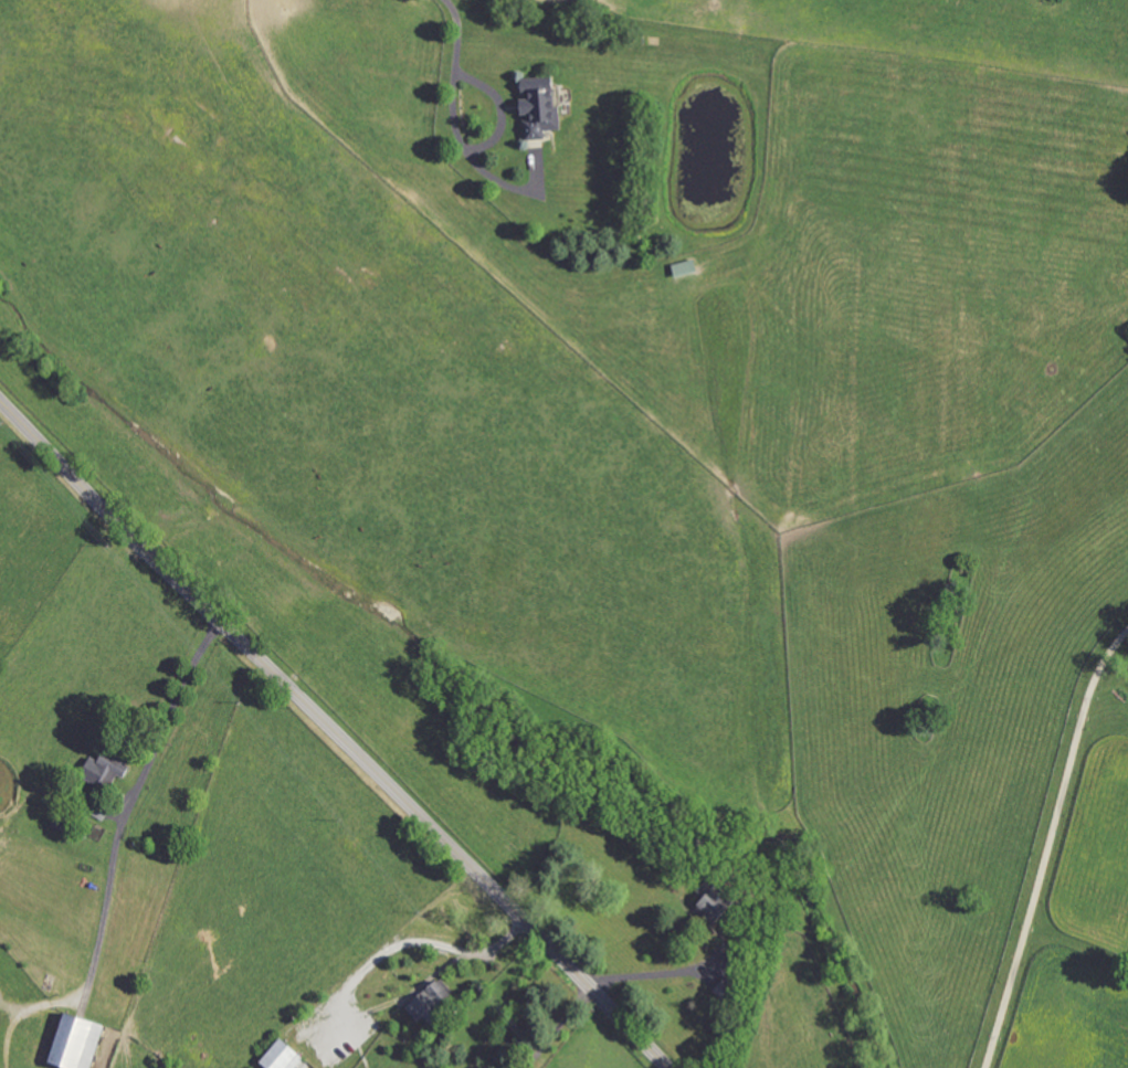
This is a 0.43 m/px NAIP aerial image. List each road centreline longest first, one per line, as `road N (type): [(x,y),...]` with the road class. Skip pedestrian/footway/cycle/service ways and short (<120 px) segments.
road 1 (secondary): [(668,1067),(0,401)]

